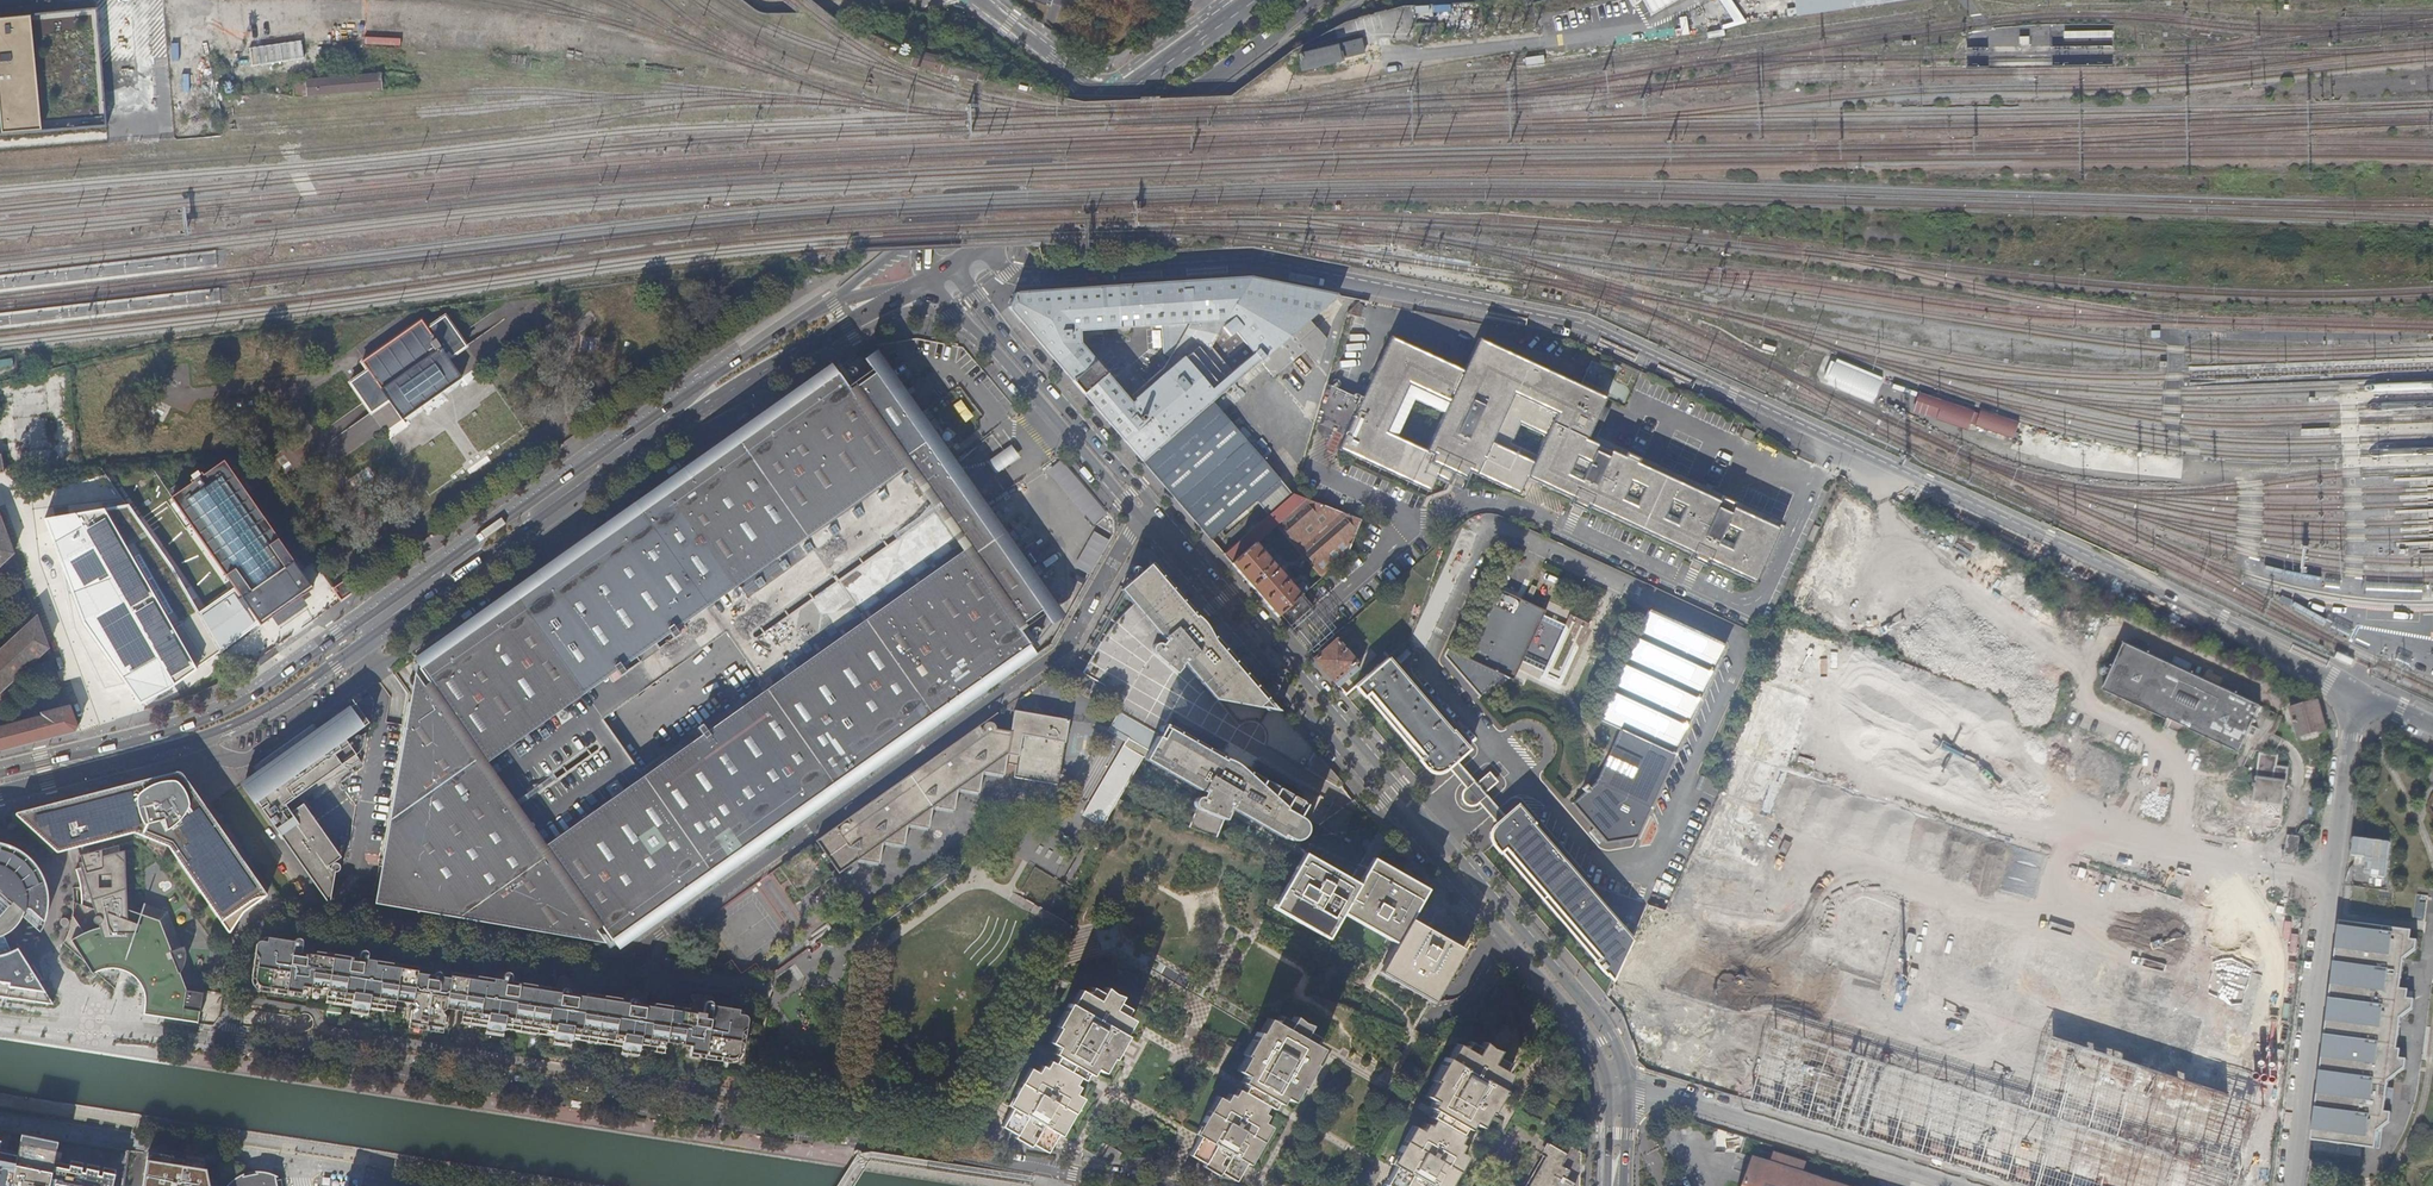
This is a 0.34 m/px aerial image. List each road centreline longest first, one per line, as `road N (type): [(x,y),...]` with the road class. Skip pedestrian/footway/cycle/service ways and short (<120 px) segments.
road 1 (residential): [(1143,520),(1063,649),(620,962),(279,915),(258,923),(243,943),(230,1043),(1157,1185)]
road 2 (unclassified): [(983,246),(1021,275),(1252,260),(1587,327),(2186,602),(2358,693)]
road 3 (primary): [(0,790),(196,738),(264,709),(694,416),(934,280)]
road 4 (primary): [(808,315),(249,697),(178,729),(0,773)]
road 5 (secondary): [(1143,520),(1587,1033),(1619,1087)]
road 6 (secondary): [(1619,1087),(1618,1055),(1599,1019),(1216,582)]
road 7 (unclassified): [(2292,1185),(2358,693)]
road 8 (primary): [(983,246),(1322,0)]
road 9 (secondary): [(1216,582),(961,280)]
road 10 (primary): [(1107,101),(808,315)]
road 11 (unclassified): [(1619,1087),(1937,1185)]
road 12 (secondary): [(934,280),(1143,520)]
road 13 (secondary): [(1108,110),(930,237),(923,258),(934,280)]
road 14 (secondary): [(1268,0),(1108,110)]
road 15 (primary): [(1244,0),(1107,101)]
road 16 (residential): [(978,0),(1107,101)]
road 17 (secondary): [(934,280),(808,315)]

